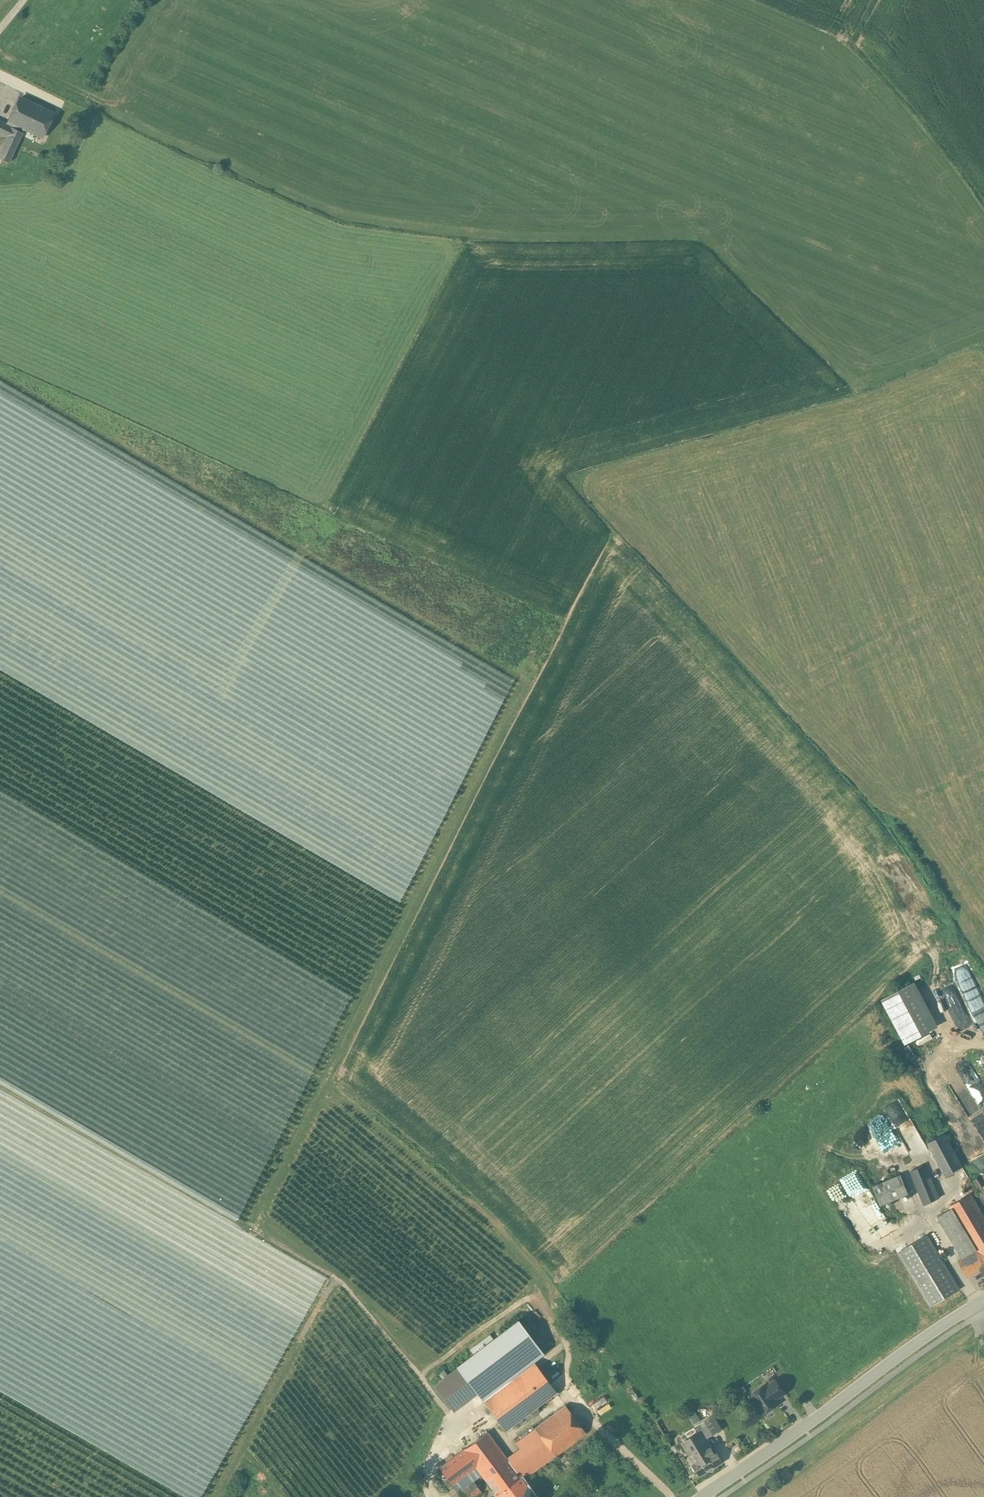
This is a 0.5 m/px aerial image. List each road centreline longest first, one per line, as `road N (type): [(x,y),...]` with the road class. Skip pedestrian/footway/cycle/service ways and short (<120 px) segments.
road 1 (tertiary): [(700,1496),(983,1301)]

